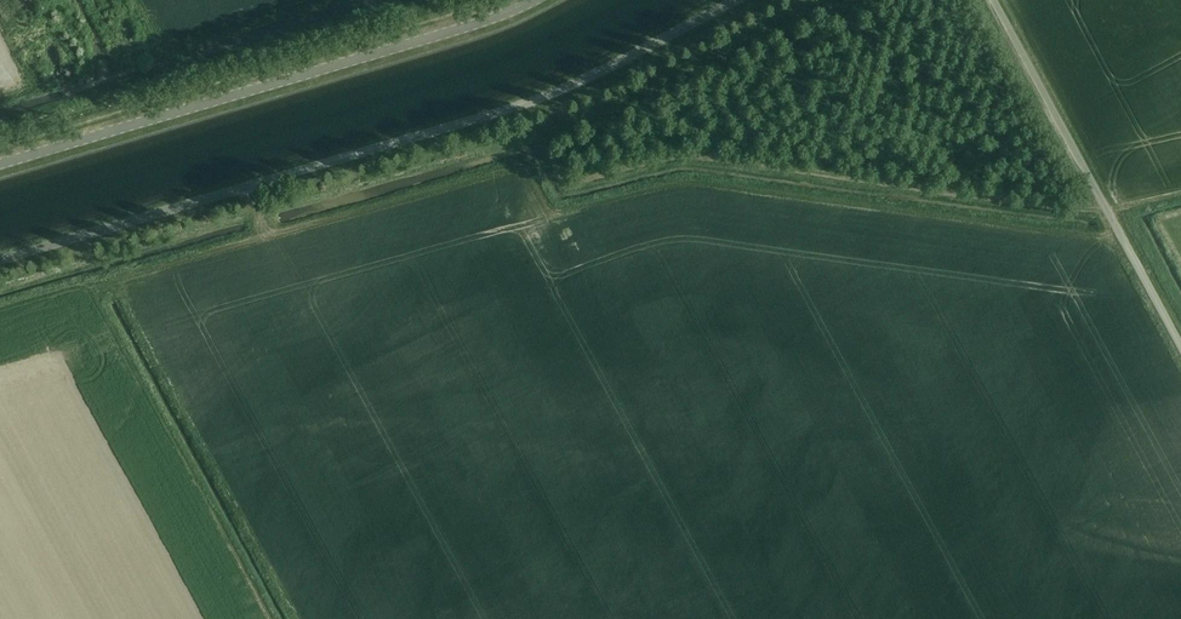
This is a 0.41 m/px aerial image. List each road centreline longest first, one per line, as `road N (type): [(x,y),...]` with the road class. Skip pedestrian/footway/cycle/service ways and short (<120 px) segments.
road 1 (unclassified): [(0,260),(535,99),(735,0)]
road 2 (track): [(1111,217),(704,165),(575,190),(547,151),(518,143),(506,108)]
road 3 (unclassified): [(0,165),(535,0)]
road 4 (unclassified): [(1180,339),(994,0)]

